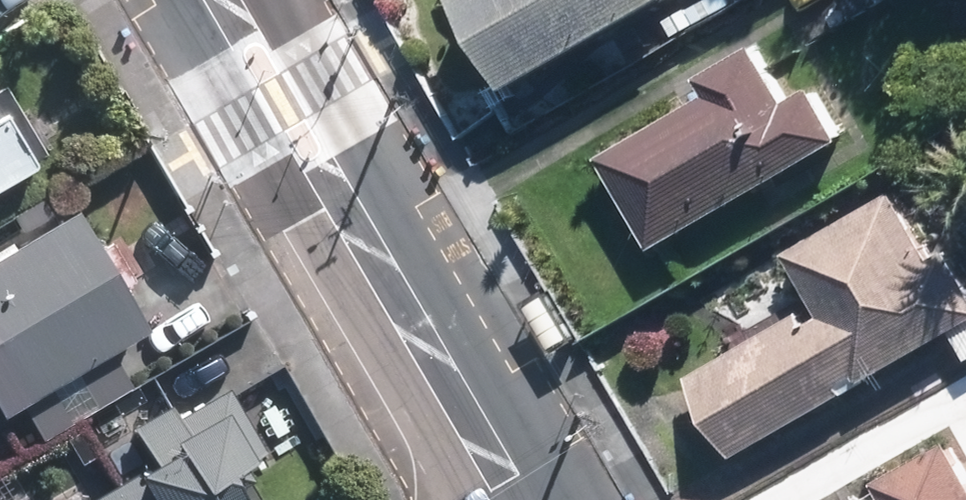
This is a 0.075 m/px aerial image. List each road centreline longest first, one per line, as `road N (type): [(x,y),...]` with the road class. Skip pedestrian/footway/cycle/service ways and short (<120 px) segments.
road 1 (secondary): [(225,0),(526,499)]

